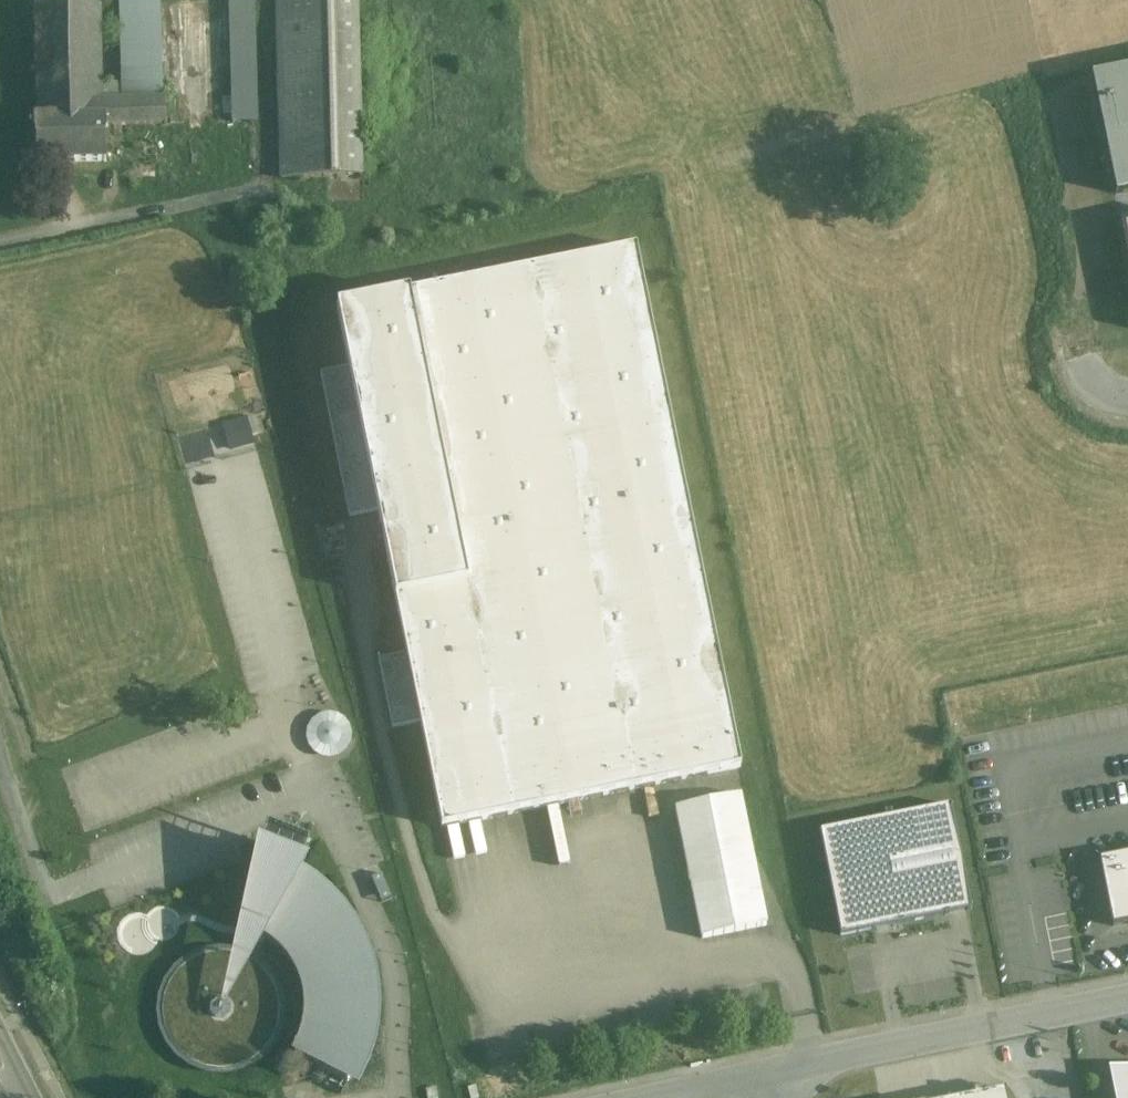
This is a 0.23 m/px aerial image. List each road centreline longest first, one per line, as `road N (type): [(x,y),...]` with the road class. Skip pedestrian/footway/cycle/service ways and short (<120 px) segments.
road 1 (unclassified): [(1127,996),(774,1071)]
road 2 (unclassified): [(0,772),(78,972),(91,1025),(83,1064)]

